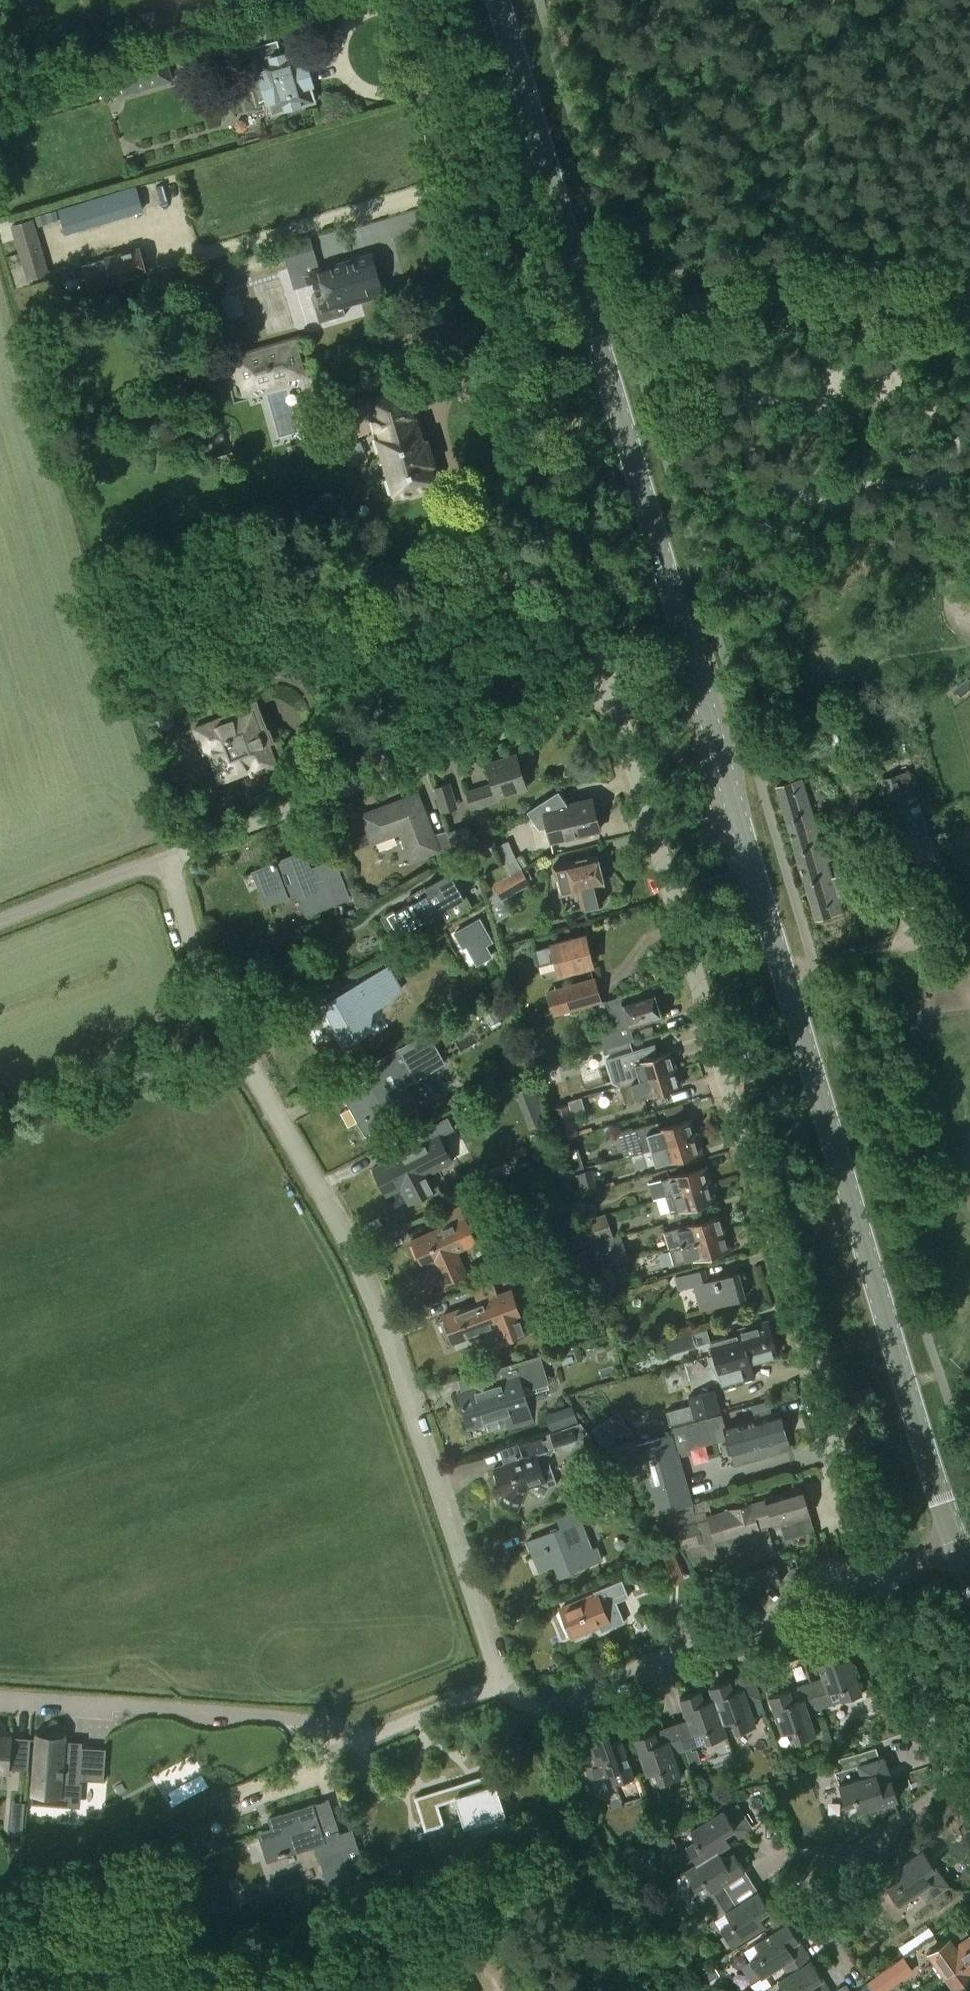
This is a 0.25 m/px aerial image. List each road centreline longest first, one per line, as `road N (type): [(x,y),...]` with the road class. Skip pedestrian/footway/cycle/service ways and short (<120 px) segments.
road 1 (secondary): [(957,1544),(499,0)]
road 2 (residential): [(876,1575),(552,1706),(513,1693),(385,1322),(204,981),(166,858)]
road 3 (unclassified): [(876,1575),(611,691)]
road 4 (unclassified): [(611,691),(409,0)]
road 5 (residential): [(166,858),(611,691)]
road 6 (track): [(716,304),(738,316),(744,332),(747,447),(762,481),(779,490),(867,489),(932,486),(953,476)]
road 7 (track): [(969,512),(953,476),(953,441),(920,400),(894,393),(803,405),(746,383)]
road 8 (track): [(892,296),(590,312)]
road 9 (unclassified): [(960,1776),(909,1674),(876,1575)]
road 10 (residential): [(0,921),(166,858)]
road 11 (residential): [(822,1865),(882,1836),(960,1776)]

